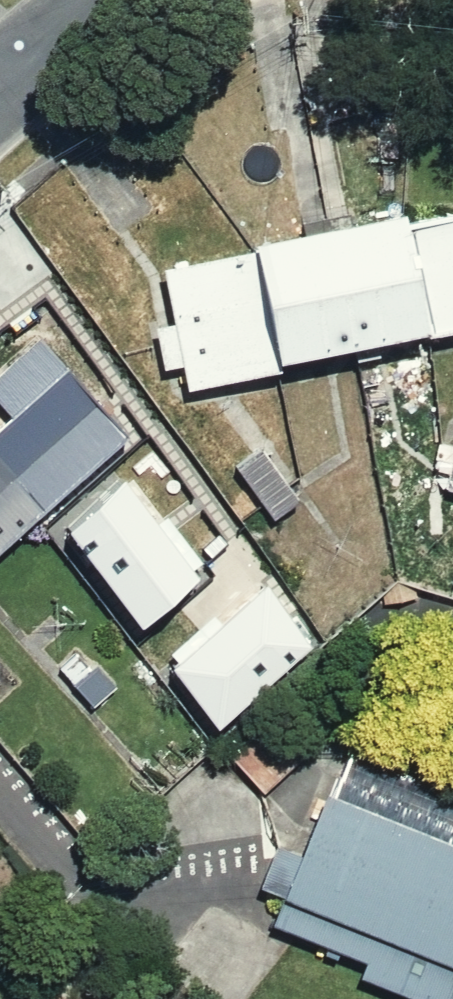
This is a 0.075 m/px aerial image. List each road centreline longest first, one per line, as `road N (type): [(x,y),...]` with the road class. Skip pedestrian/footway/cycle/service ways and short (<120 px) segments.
road 1 (residential): [(124,0),(0,89)]

